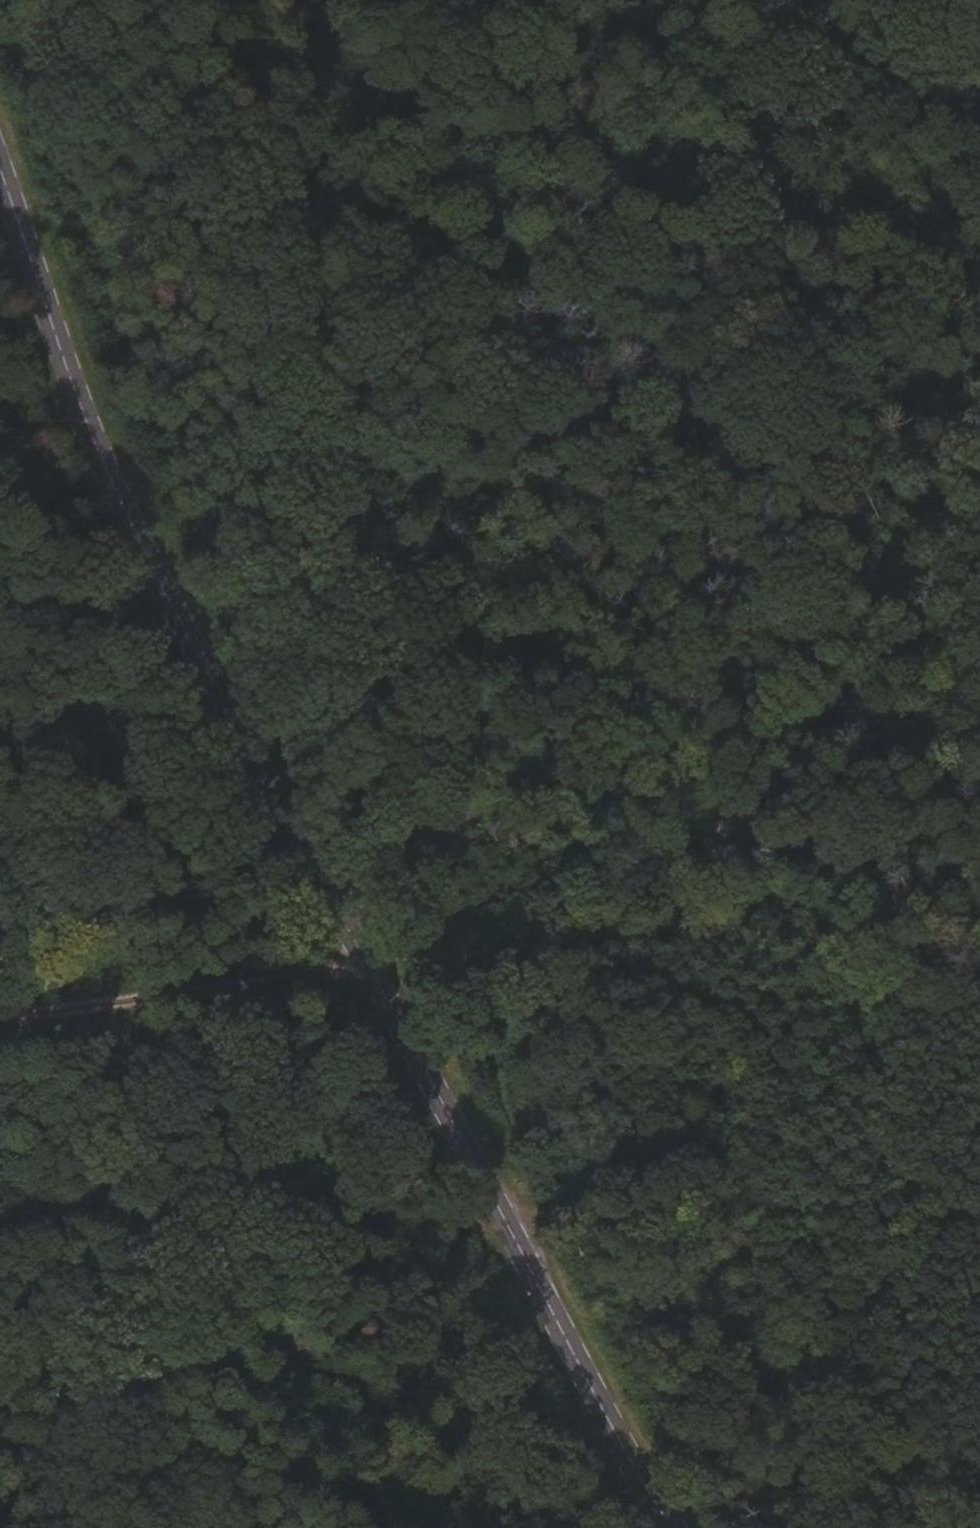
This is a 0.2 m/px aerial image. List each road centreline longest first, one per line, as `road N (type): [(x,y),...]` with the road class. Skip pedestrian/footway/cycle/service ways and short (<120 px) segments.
road 1 (tertiary): [(673,1527),(137,532),(94,442),(0,163)]
road 2 (track): [(979,293),(880,218),(839,166),(788,137),(610,0)]

